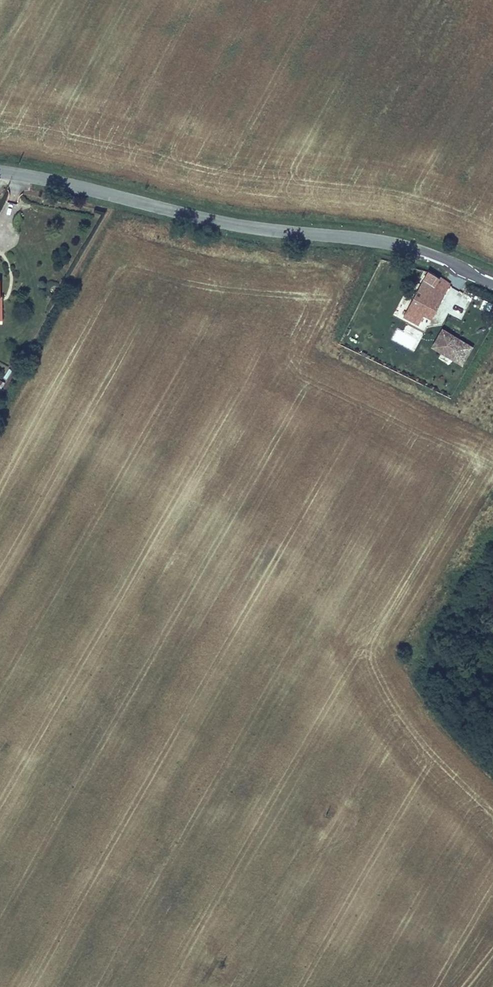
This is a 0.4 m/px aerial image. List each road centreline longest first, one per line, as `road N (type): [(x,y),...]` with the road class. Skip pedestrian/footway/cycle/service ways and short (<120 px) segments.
road 1 (unclassified): [(492,281),(389,245),(250,229),(0,172)]

